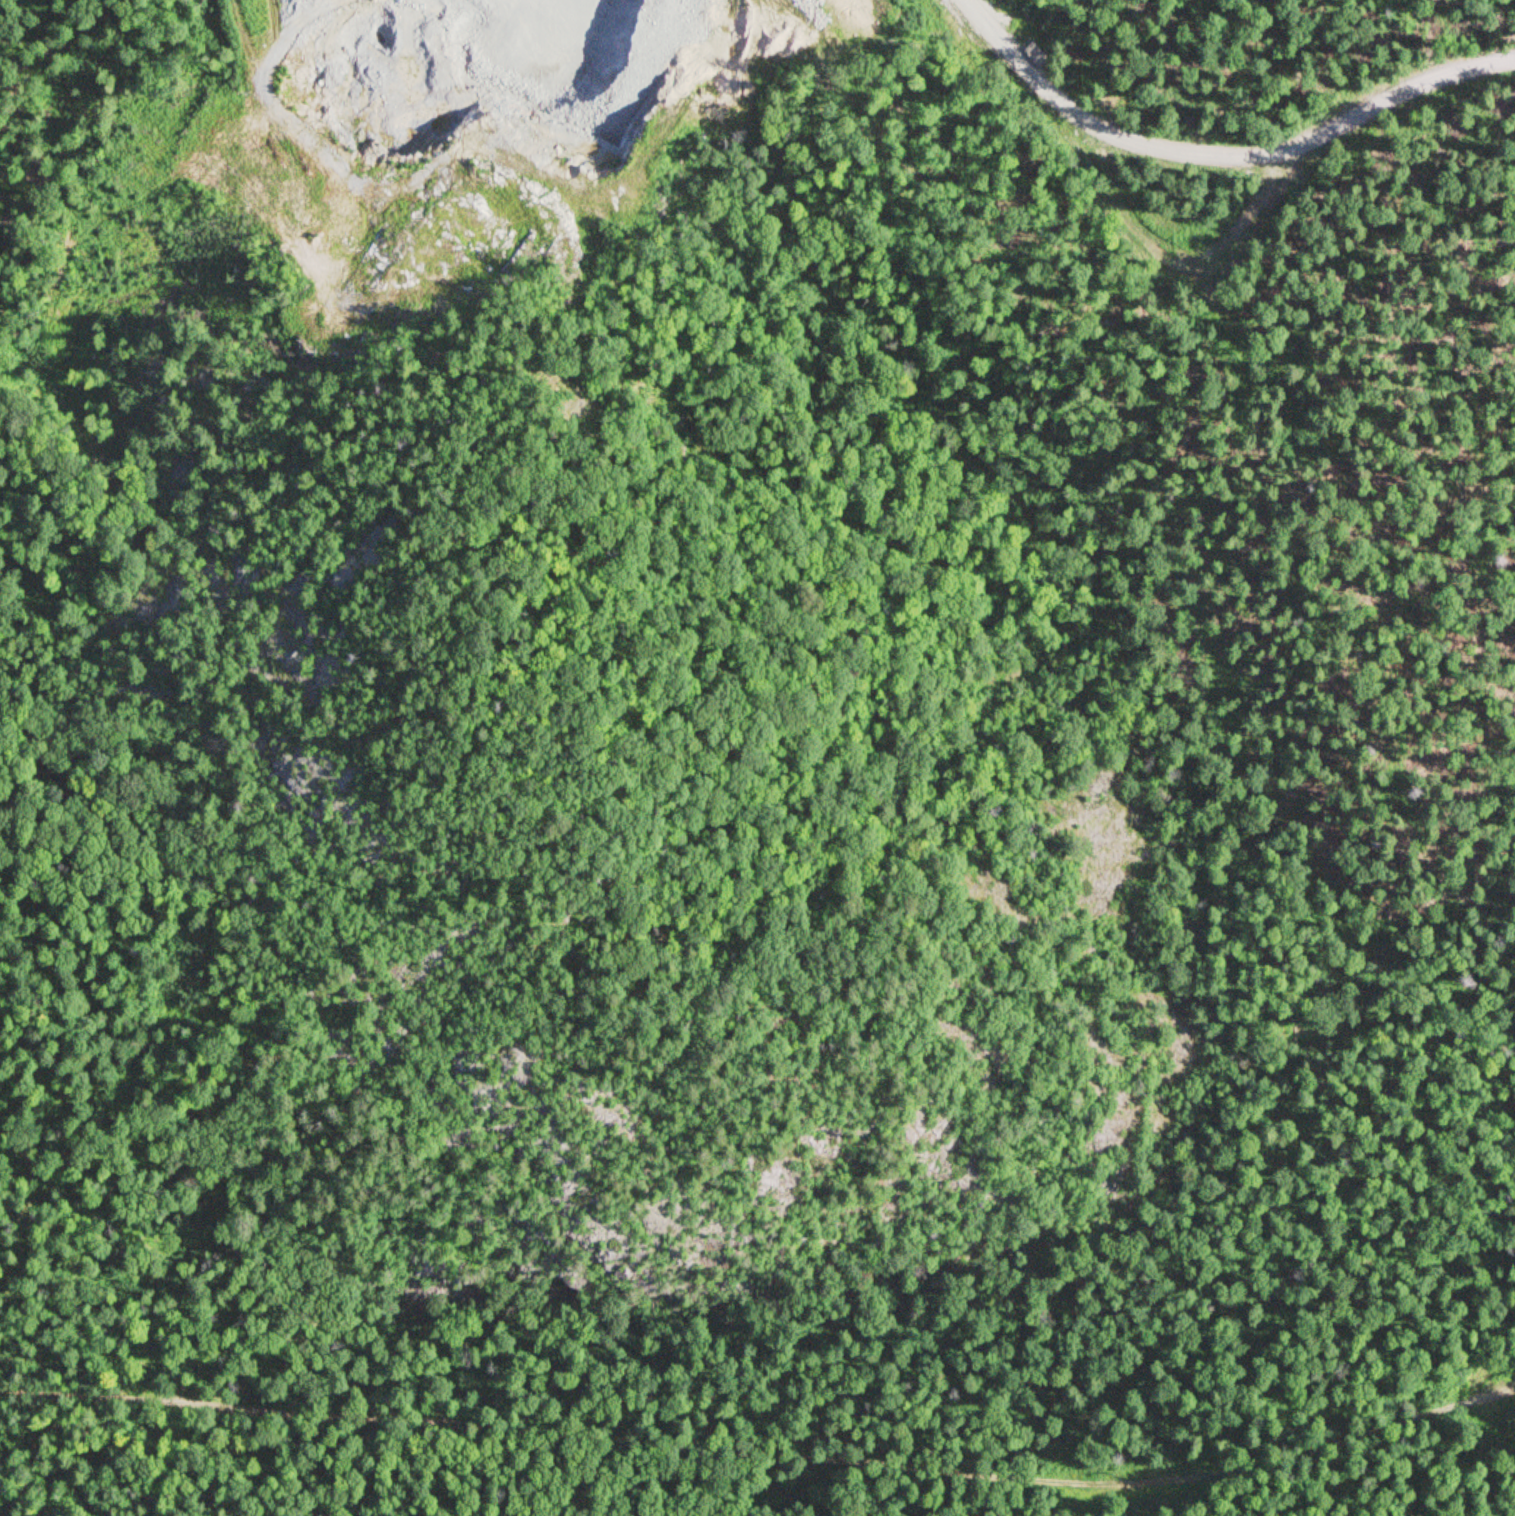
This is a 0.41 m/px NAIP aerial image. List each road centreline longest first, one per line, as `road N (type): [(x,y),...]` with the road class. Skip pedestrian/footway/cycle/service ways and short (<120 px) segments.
road 1 (track): [(1514,1385),(1141,1486),(785,1486),(258,1416),(0,1399)]
road 2 (track): [(1514,62),(1424,79),(1311,144),(1186,158),(1140,152),(1111,138),(957,0)]

